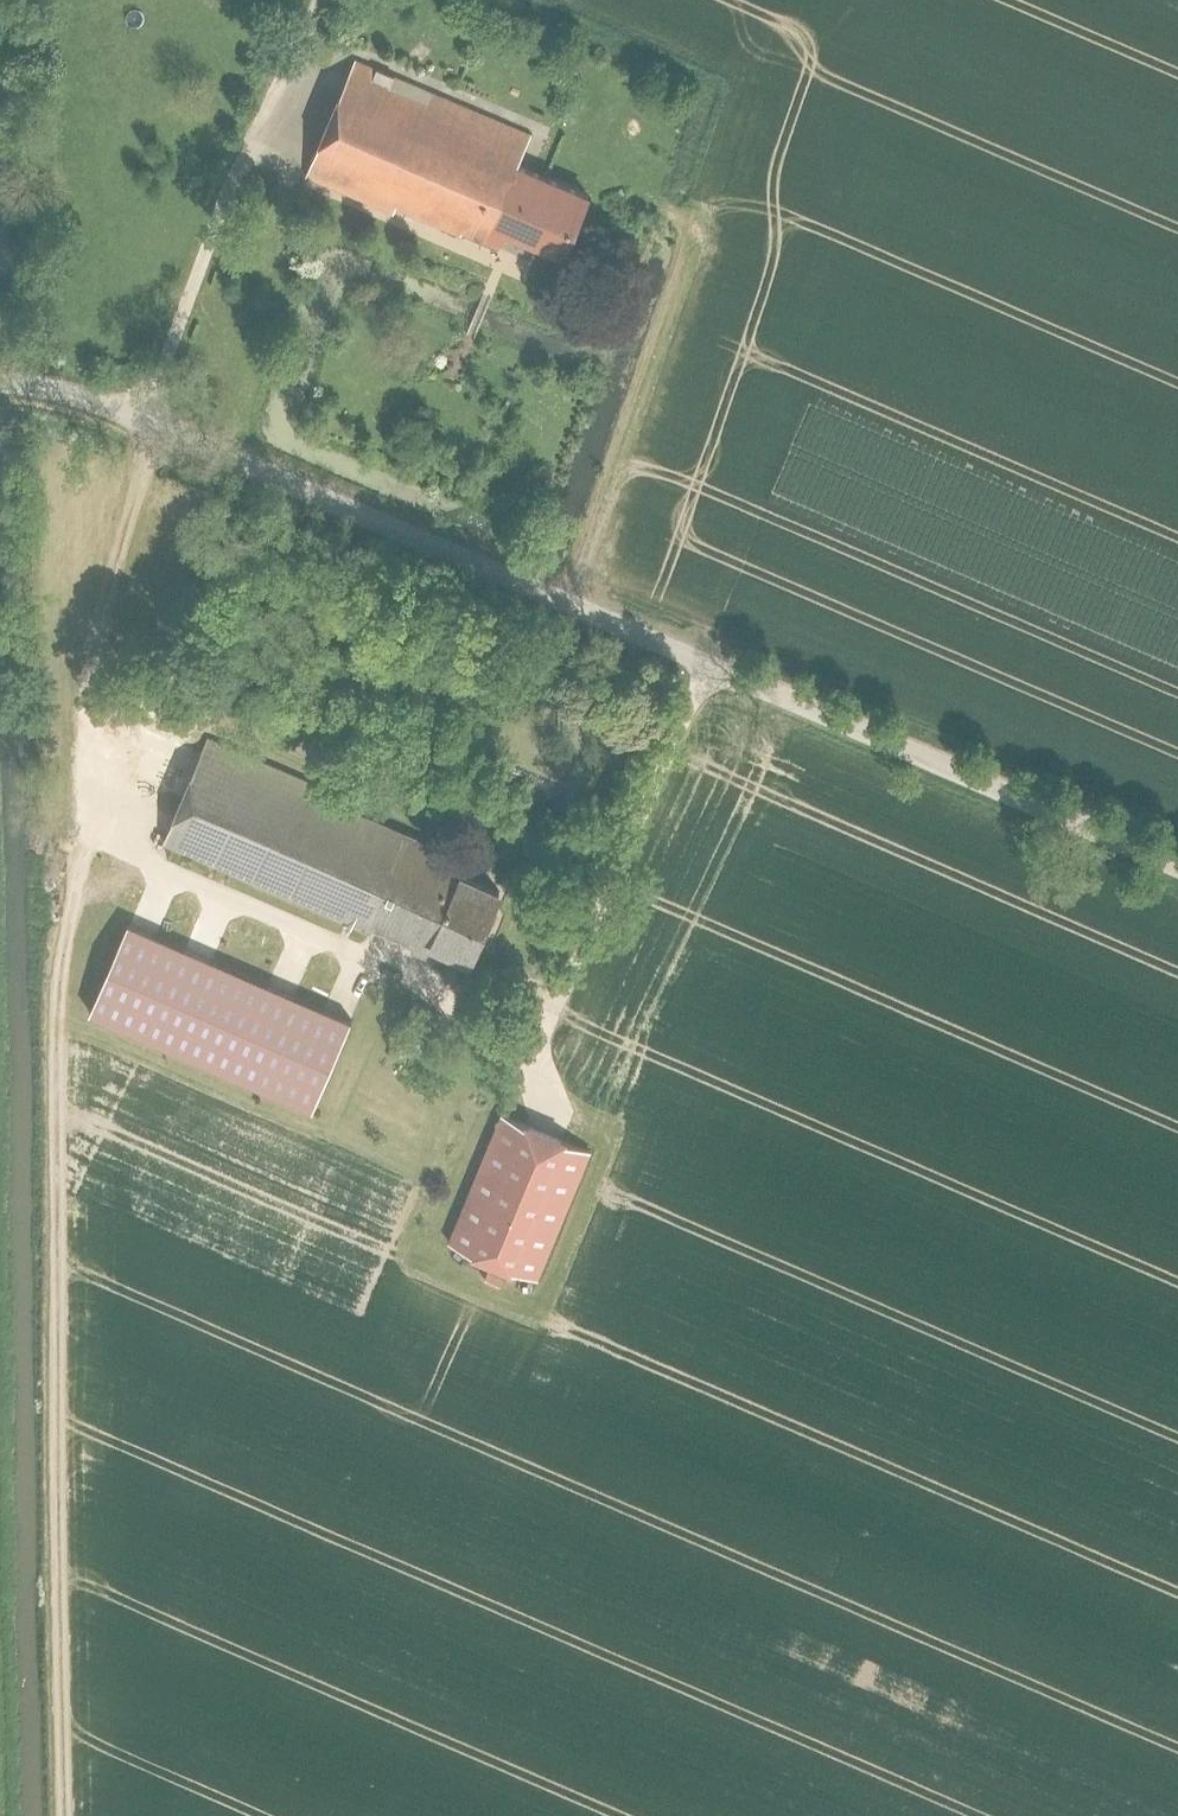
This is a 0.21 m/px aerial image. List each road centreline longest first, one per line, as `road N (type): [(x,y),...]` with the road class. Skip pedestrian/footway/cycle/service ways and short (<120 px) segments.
road 1 (track): [(69,1815),(56,990),(87,835),(90,706),(154,423)]
road 2 (tertiary): [(1177,864),(154,423),(48,388),(0,381)]
road 3 (track): [(707,663),(529,1048),(551,1110),(546,1122)]
road 4 (track): [(87,835),(359,954),(382,953),(393,938)]

